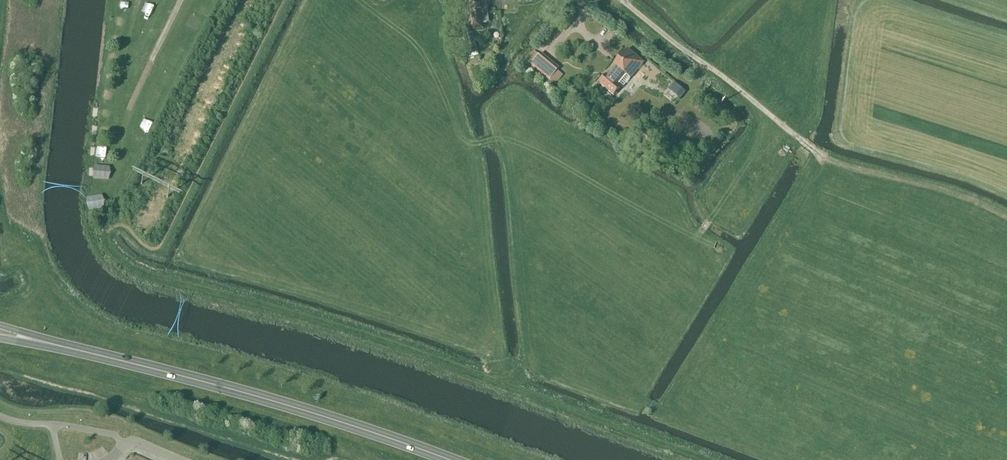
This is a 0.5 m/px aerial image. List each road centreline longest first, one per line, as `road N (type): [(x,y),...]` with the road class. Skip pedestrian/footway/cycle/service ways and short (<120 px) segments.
road 1 (primary): [(450,459),(163,370),(52,344)]
road 2 (track): [(1006,209),(947,183),(822,155),(691,55)]

